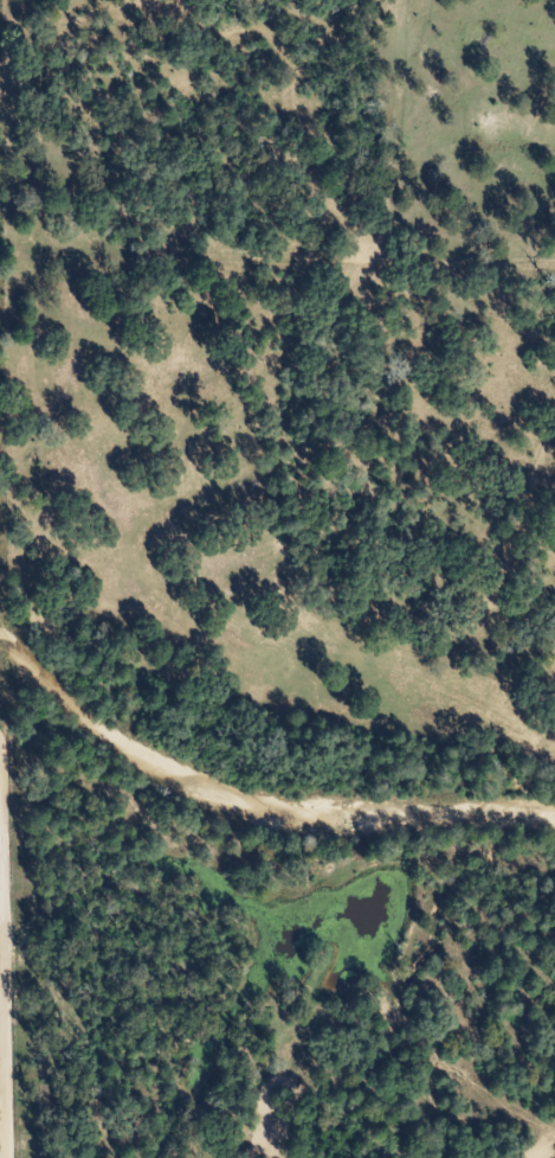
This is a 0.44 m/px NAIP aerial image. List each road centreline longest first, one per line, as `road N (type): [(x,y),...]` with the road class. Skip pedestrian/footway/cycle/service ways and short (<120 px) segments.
road 1 (residential): [(0,249),(554,273)]

